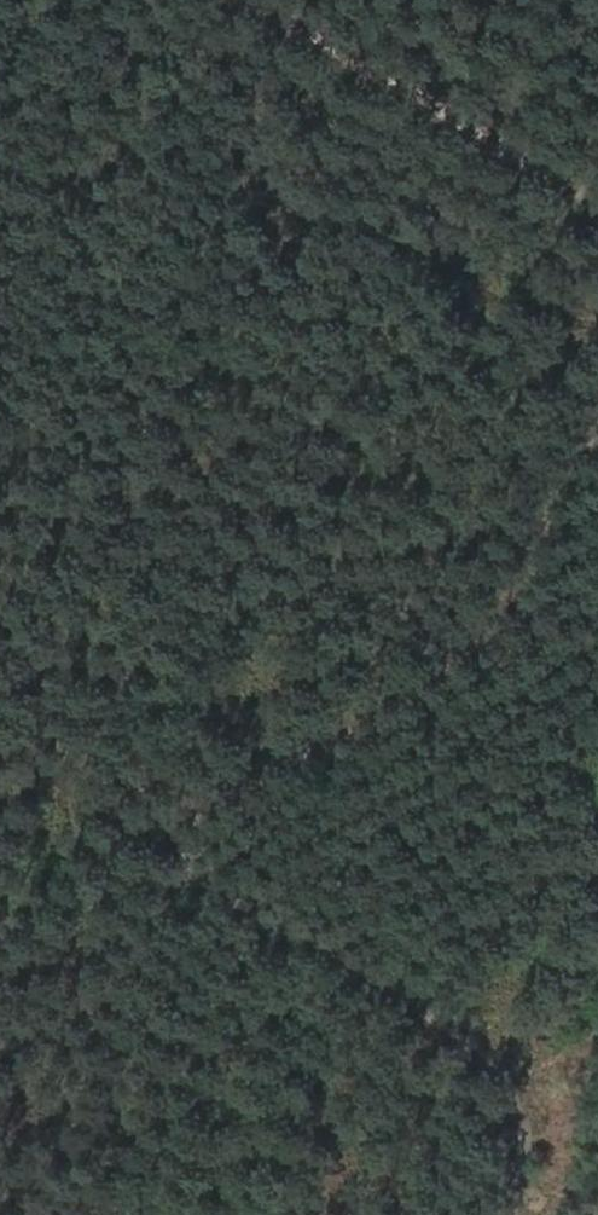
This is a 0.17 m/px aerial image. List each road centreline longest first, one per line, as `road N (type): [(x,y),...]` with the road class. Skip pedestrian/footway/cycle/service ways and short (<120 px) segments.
road 1 (track): [(557,1085),(215,883),(192,857),(190,839),(204,814),(412,701),(489,633),(545,543),(597,422)]
road 2 (track): [(597,197),(258,0)]
road 3 (track): [(519,1214),(597,965)]

